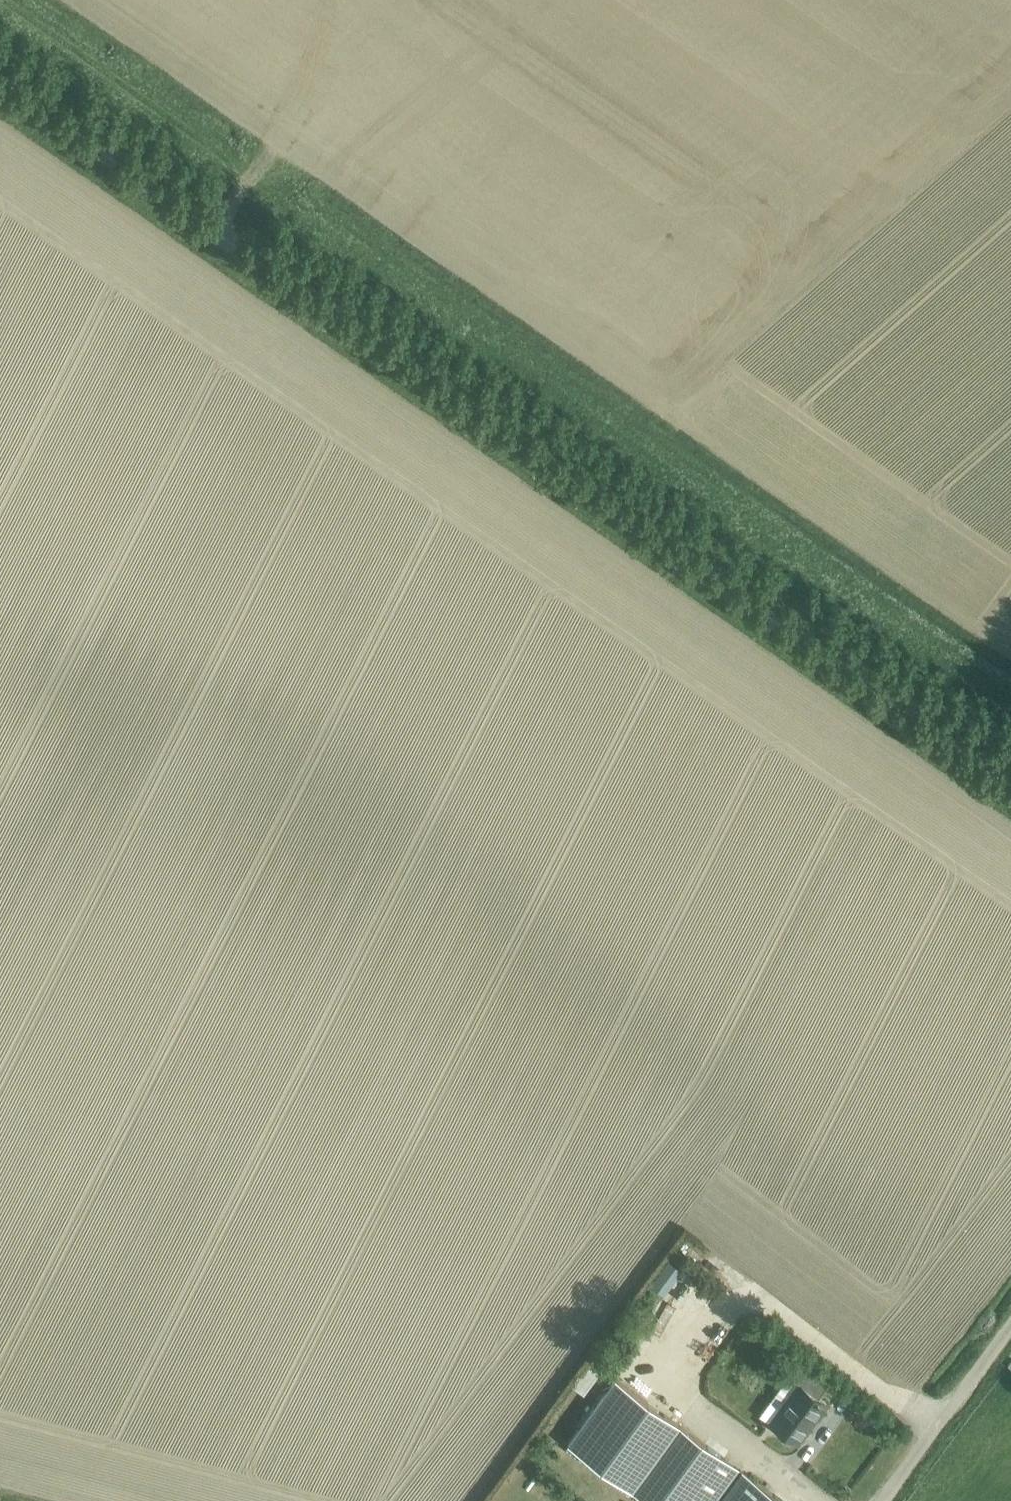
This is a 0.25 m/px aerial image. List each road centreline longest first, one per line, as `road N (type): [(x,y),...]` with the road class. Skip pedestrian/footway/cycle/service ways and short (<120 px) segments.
road 1 (unclassified): [(1010,799),(379,362),(0,86)]
road 2 (unclassified): [(880,1500),(1010,1325)]

